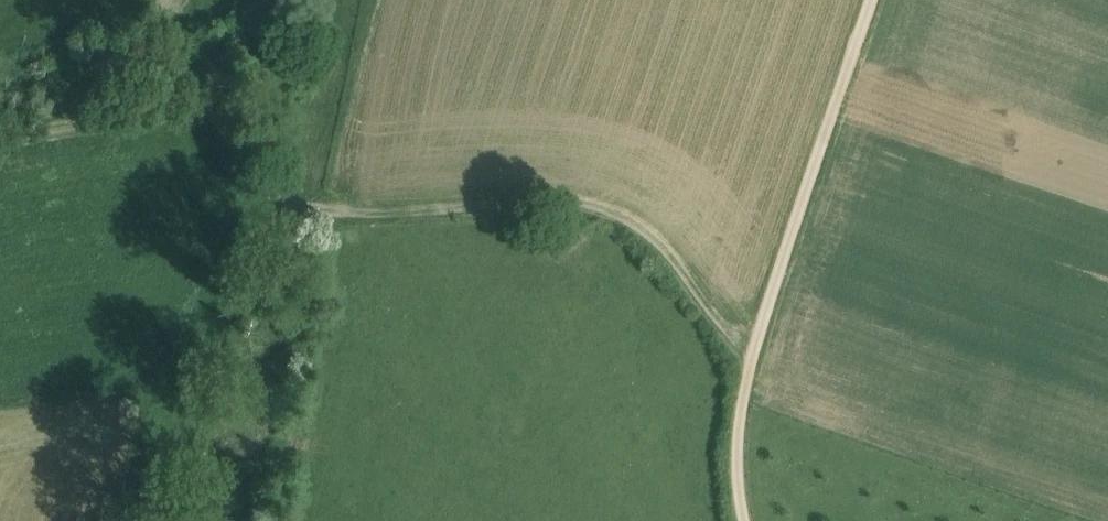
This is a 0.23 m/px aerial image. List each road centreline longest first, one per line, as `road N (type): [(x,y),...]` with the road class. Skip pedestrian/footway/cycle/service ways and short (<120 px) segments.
road 1 (track): [(757,364),(668,258),(623,223),(575,205),(307,208),(262,185),(201,89),(149,110),(86,113),(0,133)]
road 2 (track): [(881,0),(757,364),(746,456),(755,520)]

